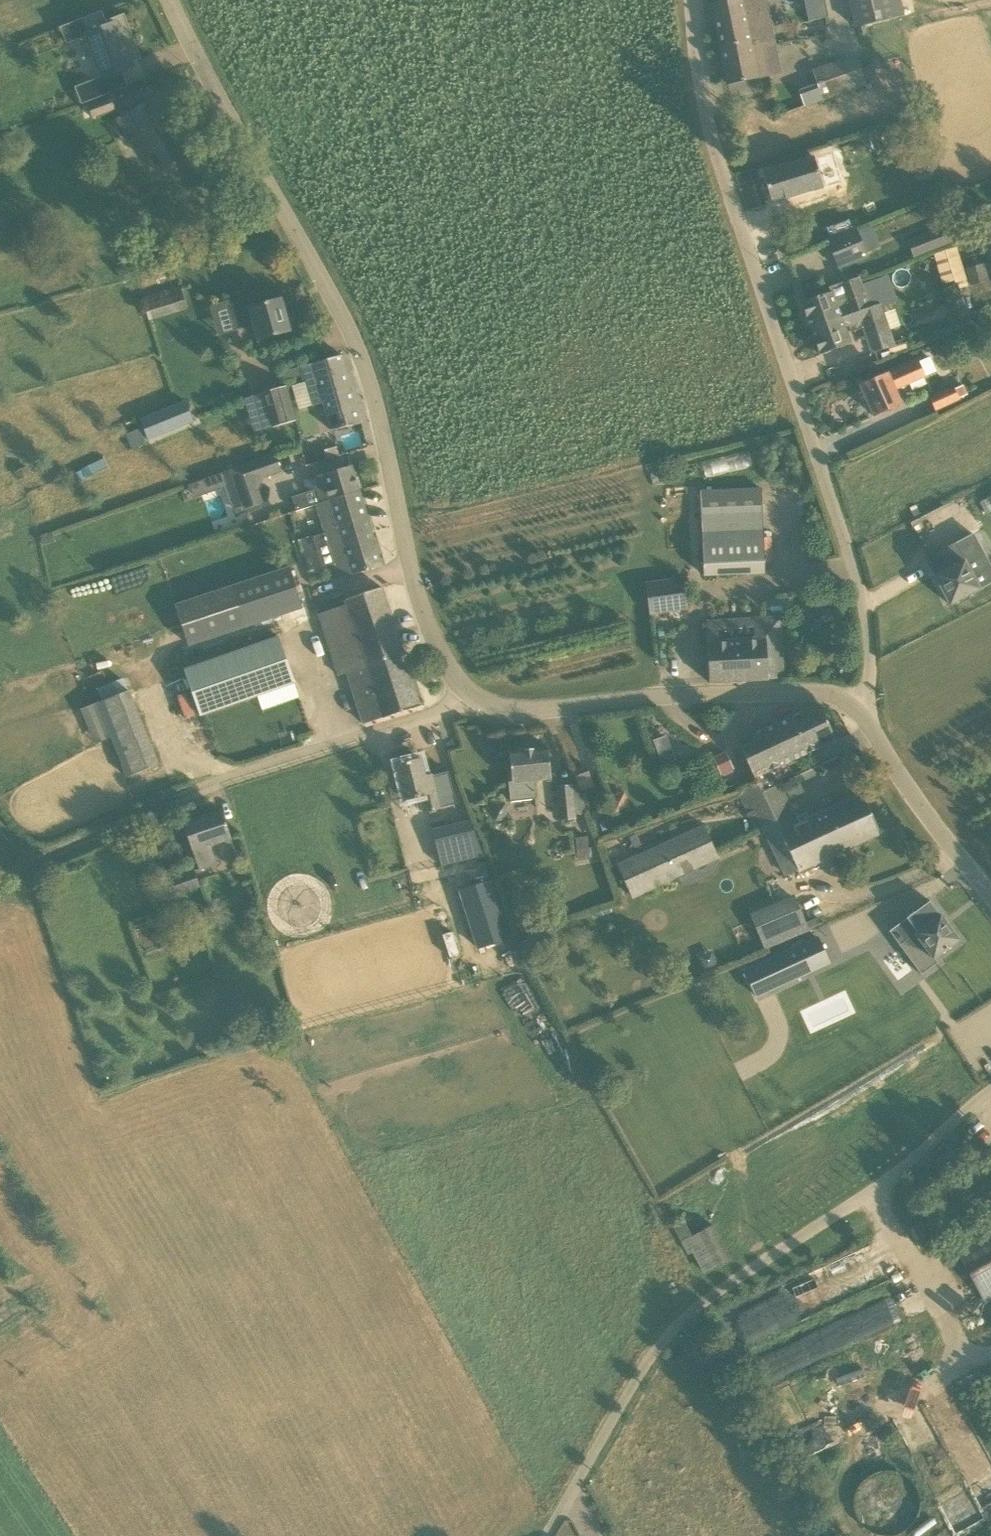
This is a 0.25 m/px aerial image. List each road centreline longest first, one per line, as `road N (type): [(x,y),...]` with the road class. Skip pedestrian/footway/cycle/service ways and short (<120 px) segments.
road 1 (unclassified): [(484,714),(435,643),(352,364),(320,293),(168,0)]
road 2 (unclassified): [(865,724),(873,656),(862,591),(719,160),(693,0)]
road 3 (unclassified): [(990,1105),(889,1189),(689,1324),(660,1354),(556,1535)]
road 4 (unclassified): [(0,878),(259,773),(484,714)]
road 5 (unclassified): [(865,724),(809,699),(526,724),(484,714)]
road 6 (unclassified): [(990,900),(865,724)]

